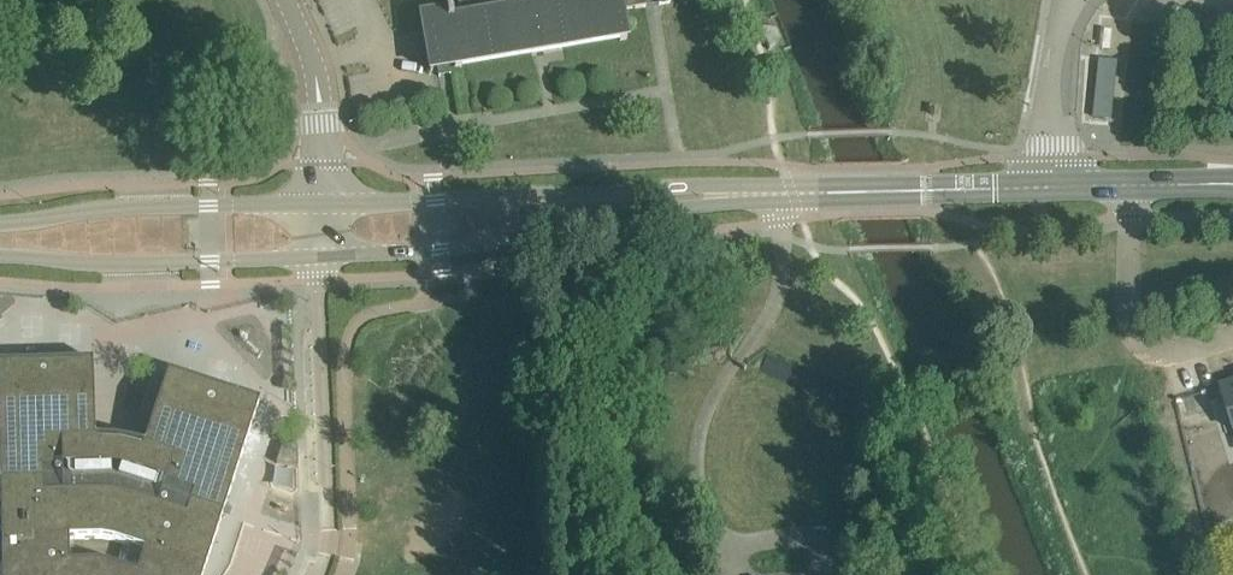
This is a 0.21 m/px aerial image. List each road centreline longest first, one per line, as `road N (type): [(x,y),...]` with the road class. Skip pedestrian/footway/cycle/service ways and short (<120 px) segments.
road 1 (tertiary): [(323,256),(517,241),(600,217),(784,193)]
road 2 (tertiary): [(784,193),(701,185),(322,204)]
road 3 (tertiary): [(0,255),(113,263),(323,256)]
road 4 (tertiary): [(322,204),(103,209),(0,224)]
road 5 (residential): [(1232,340),(1167,360),(1150,355),(1134,318),(1131,184)]
road 6 (unclassified): [(322,204),(319,101),(286,0)]
road 7 (unclassified): [(1047,188),(1056,59),(1069,0)]
road 8 (tertiary): [(1047,188),(911,190)]
road 9 (tertiary): [(784,193),(911,190)]

